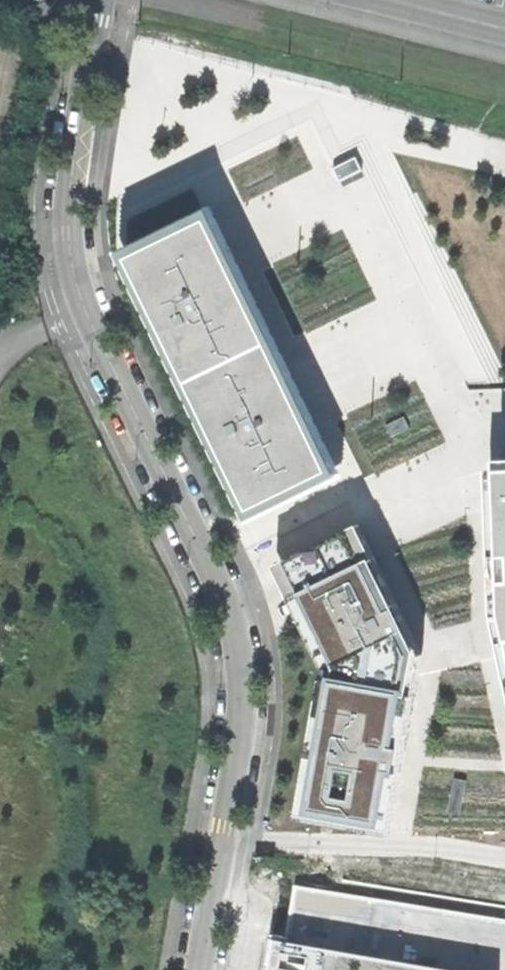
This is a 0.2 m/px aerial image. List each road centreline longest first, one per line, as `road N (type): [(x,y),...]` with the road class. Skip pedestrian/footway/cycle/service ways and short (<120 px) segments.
road 1 (unclassified): [(98,0),(71,156),(80,279),(238,642),(243,744),(229,835)]
road 2 (residential): [(229,835),(504,857)]
road 3 (unclassified): [(229,835),(202,969)]

